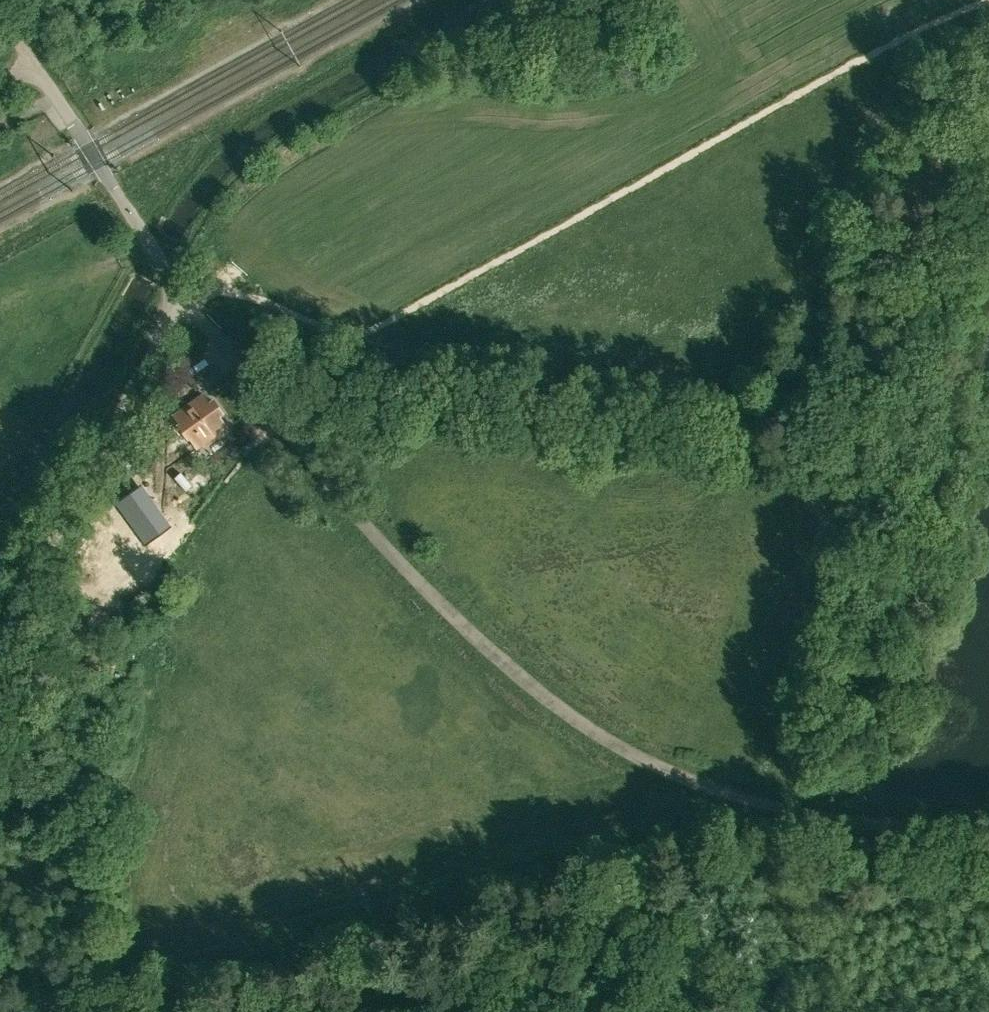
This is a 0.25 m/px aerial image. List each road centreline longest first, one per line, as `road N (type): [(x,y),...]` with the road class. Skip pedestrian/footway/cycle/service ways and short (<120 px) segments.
road 1 (track): [(987,0),(895,41),(366,333),(332,333),(232,292),(172,308),(194,314),(213,333),(308,457),(456,618),(617,746),(675,774),(774,800),(988,809)]
road 2 (unclassified): [(0,630),(172,308),(158,256),(0,9)]
road 3 (track): [(921,670),(987,0)]

